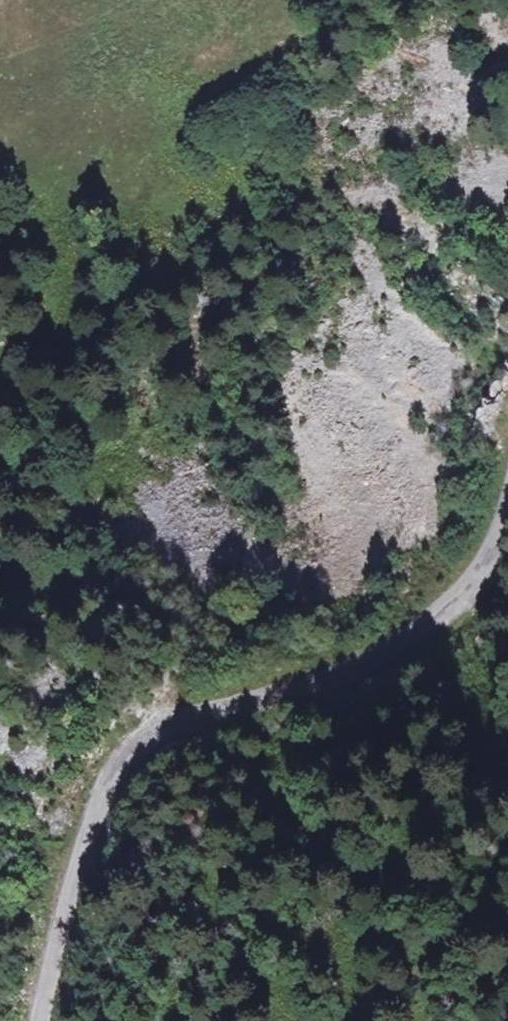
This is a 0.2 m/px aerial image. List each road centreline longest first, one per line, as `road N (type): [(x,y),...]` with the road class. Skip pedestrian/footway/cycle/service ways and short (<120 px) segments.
road 1 (unclassified): [(507,475),(472,573),(422,621),(326,679),(171,726),(125,758),(87,829),(31,1020)]

